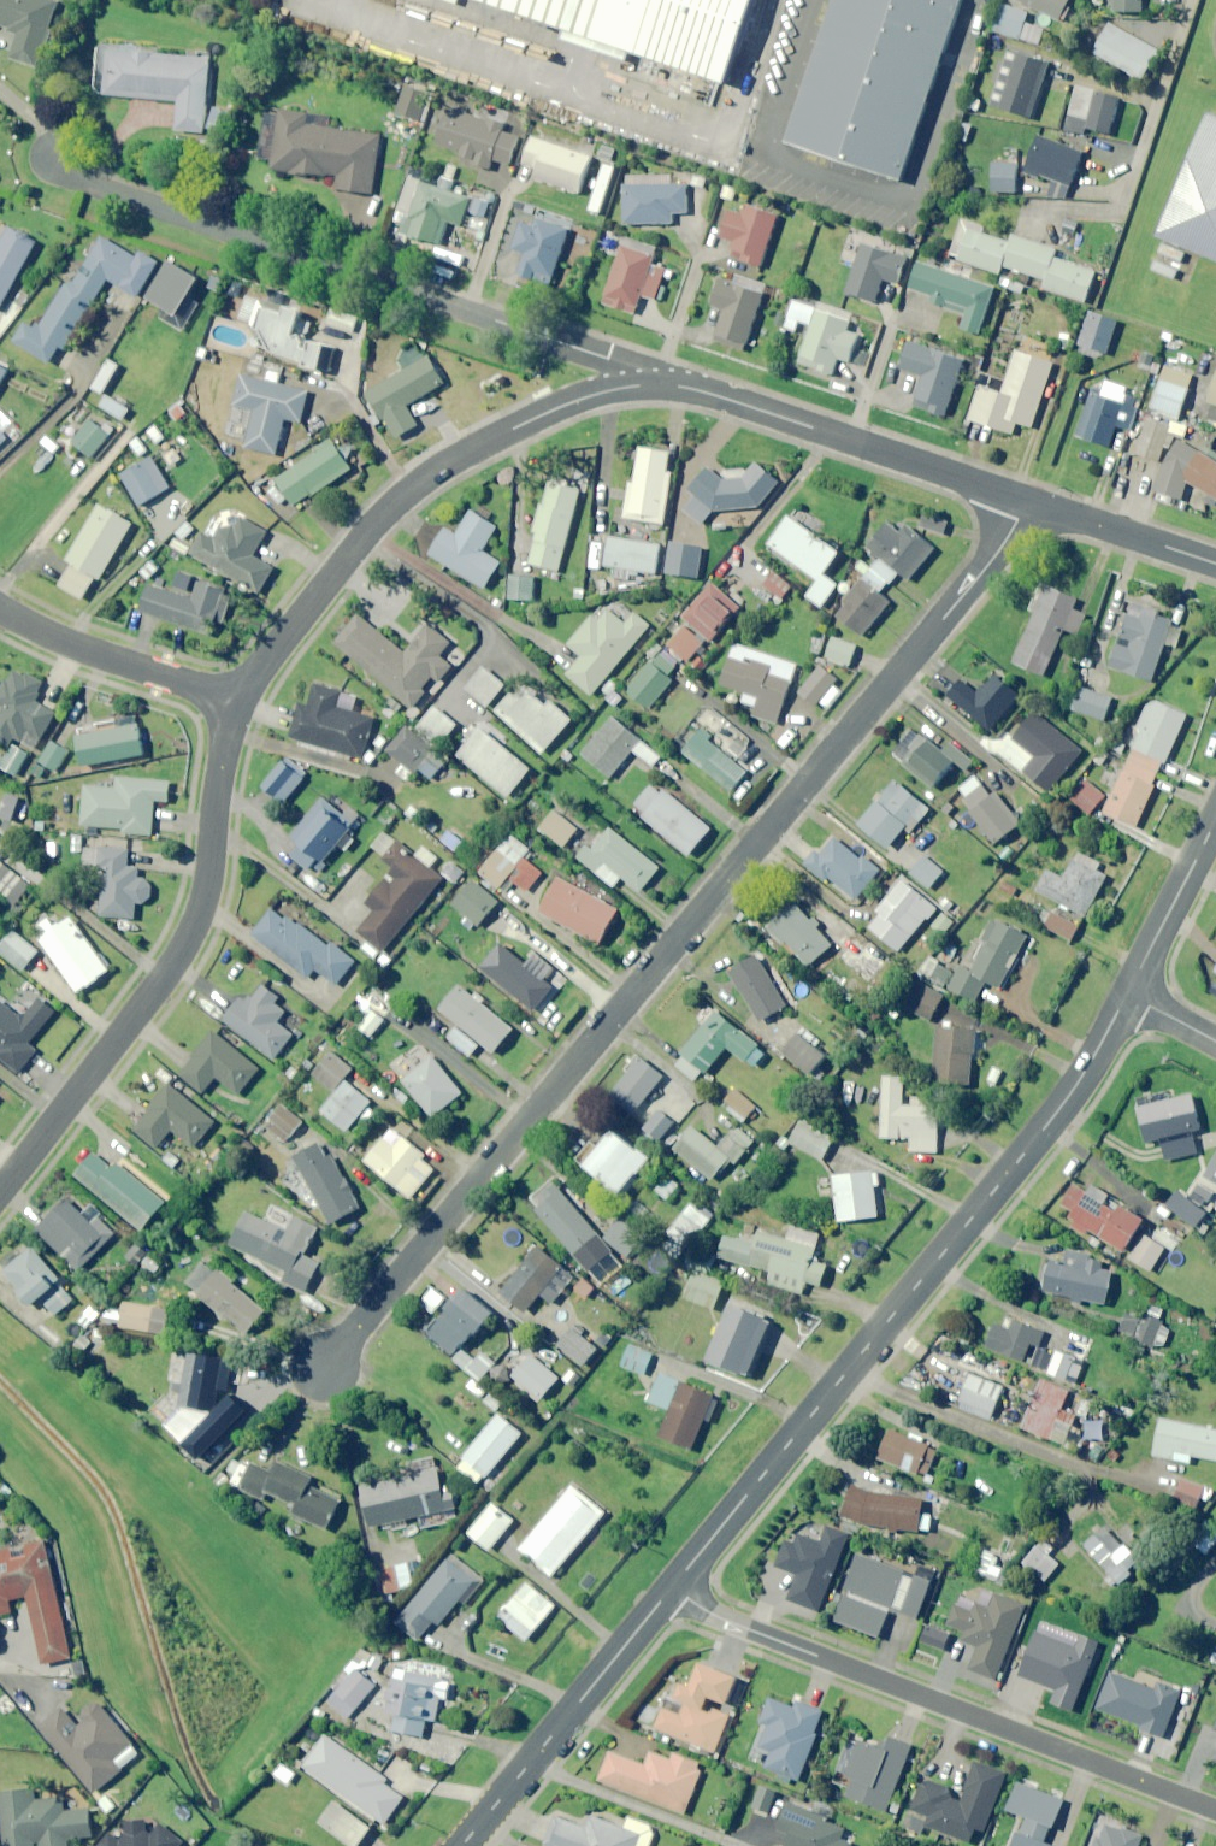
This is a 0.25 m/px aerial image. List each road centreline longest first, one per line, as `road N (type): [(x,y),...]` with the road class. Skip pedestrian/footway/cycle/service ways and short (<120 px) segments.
road 1 (residential): [(325,1362),(991,559),(1022,498)]
road 2 (tertiary): [(671,1586),(1084,1069),(1126,993)]
road 3 (residential): [(63,163),(606,358),(651,383)]
road 4 (residential): [(671,1586),(1215,1804)]
road 5 (residential): [(239,708),(221,758),(194,920),(173,960),(0,1186)]
road 6 (residential): [(651,383),(558,406),(409,490),(275,645),(239,708)]
road 7 (residential): [(1022,498),(717,395),(651,383)]
road 8 (tertiary): [(453,1845),(671,1586)]
road 9 (residential): [(239,708),(0,617)]
road 10 (tertiary): [(1126,993),(1215,809)]
road 11 (residential): [(1215,563),(1022,498)]

